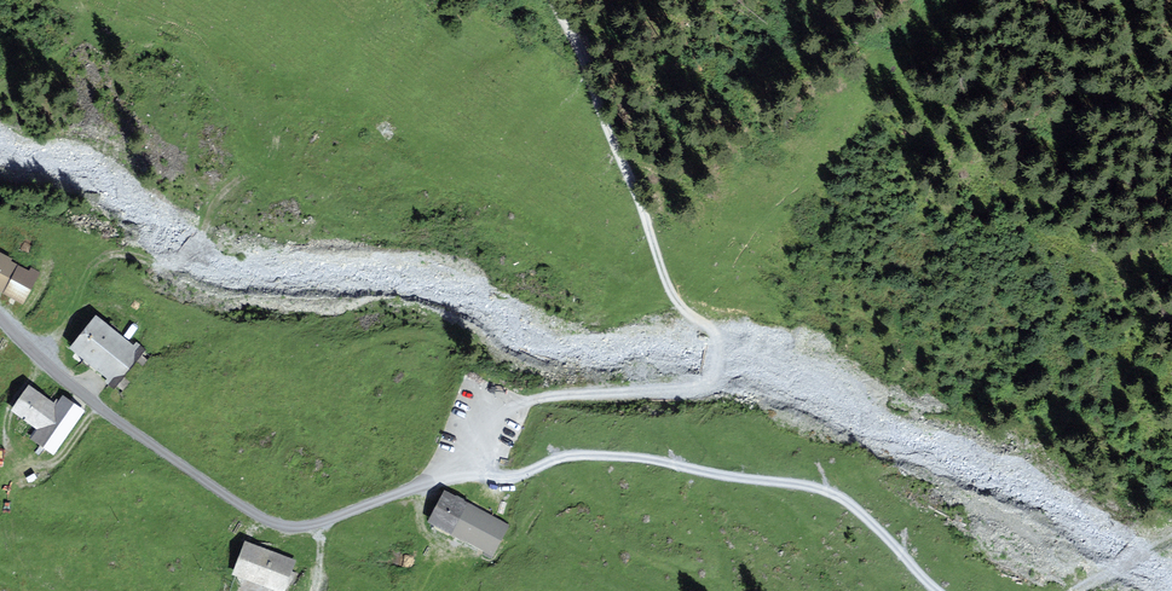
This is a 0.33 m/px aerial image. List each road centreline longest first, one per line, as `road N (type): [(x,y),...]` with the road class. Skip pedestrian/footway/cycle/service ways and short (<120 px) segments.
road 1 (track): [(937,590),(857,509),(807,486),(584,455),(511,477),(467,474),(525,400),(704,384),(721,360),(710,327),(668,285),(555,0)]
road 2 (tertiary): [(0,320),(44,370),(278,529),(312,528),(467,474)]

